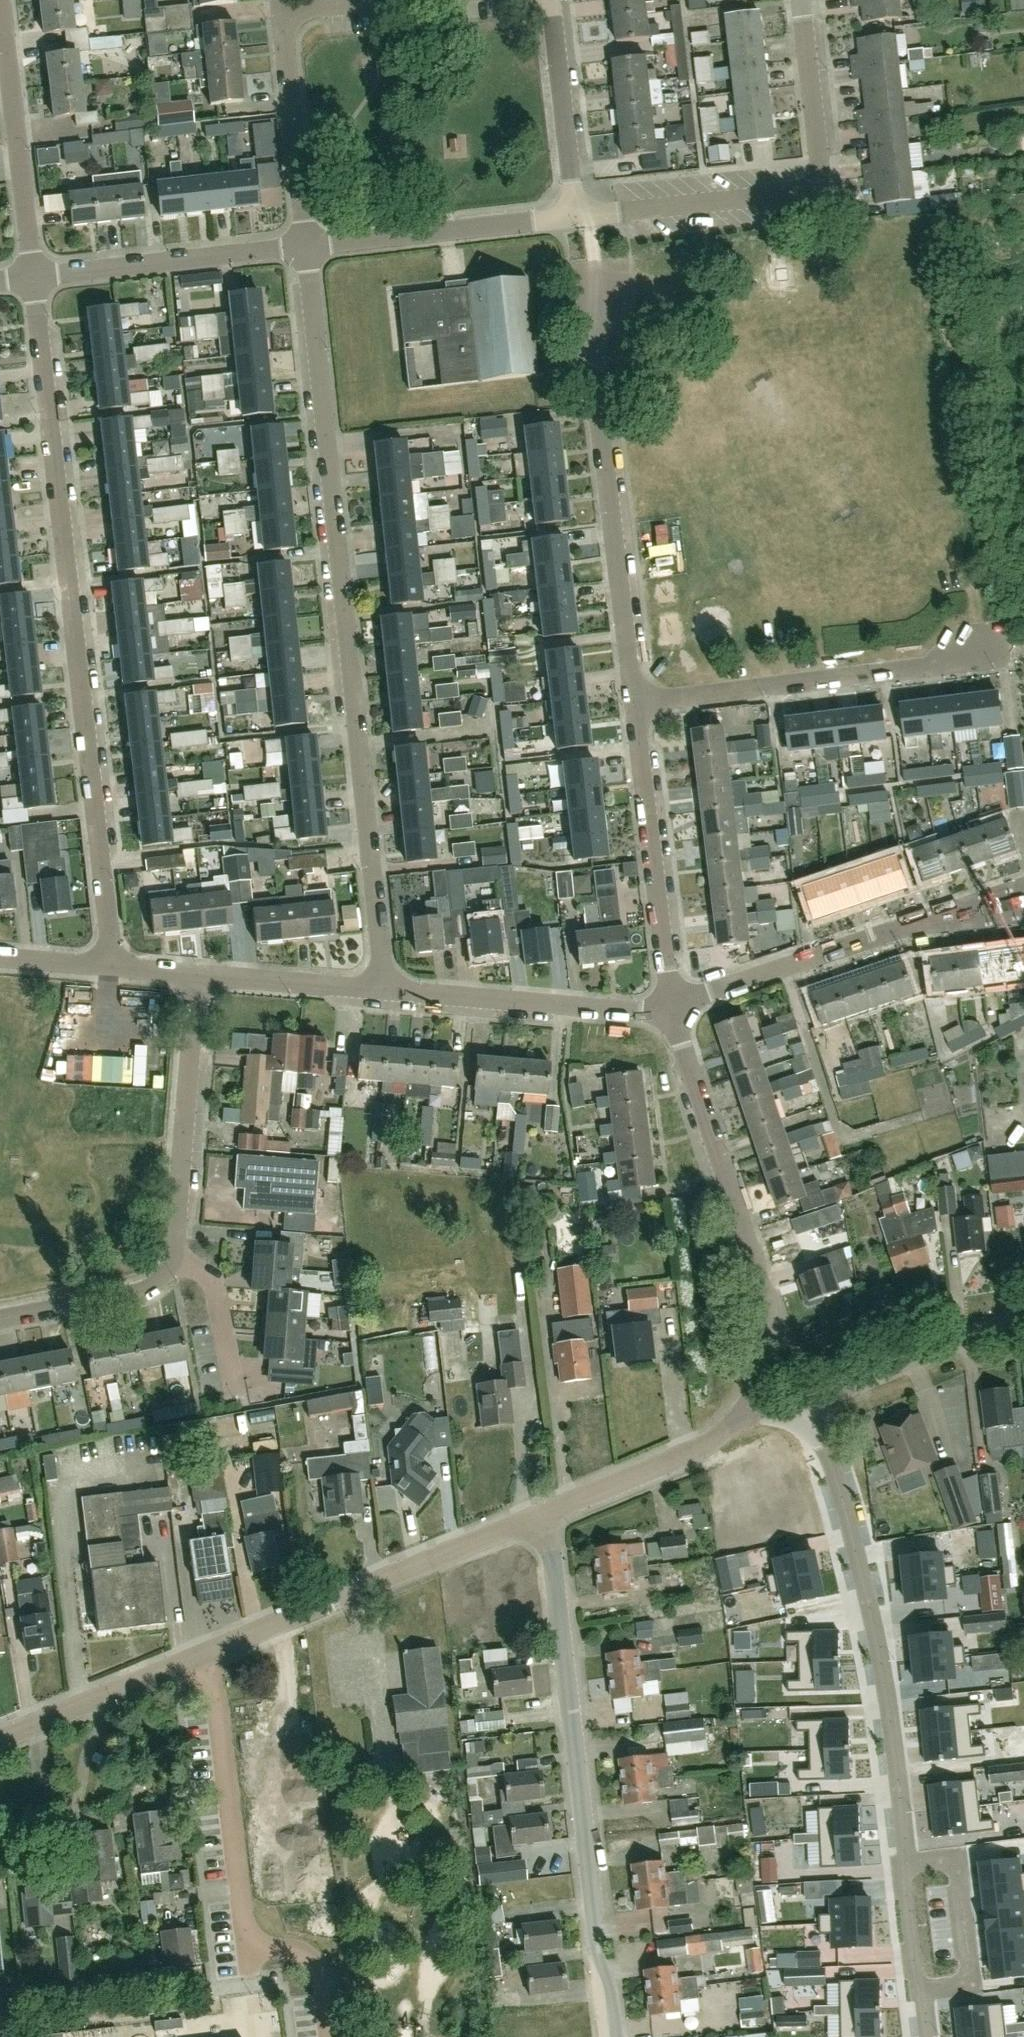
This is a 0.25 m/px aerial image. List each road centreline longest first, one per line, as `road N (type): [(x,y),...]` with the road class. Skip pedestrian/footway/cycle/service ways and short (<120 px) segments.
road 1 (residential): [(384,989),(310,248)]
road 2 (residential): [(109,966),(34,279)]
road 3 (residential): [(924,2036),(884,1777),(889,1725),(812,1413)]
road 4 (residential): [(617,2036),(595,1941),(547,1513)]
road 5 (residential): [(0,1319),(133,1294),(173,1263),(197,974)]
road 6 (residential): [(574,217),(812,194),(822,182),(800,0)]
road 7 (residential): [(201,1657),(216,1694),(245,1927),(256,1940),(309,1958),(326,1983),(332,2036)]
road 8 (residential): [(746,1407),(770,1349),(769,1304),(680,1047),(674,1008)]
road 9 (residential): [(635,702),(594,347),(601,293)]
road 10 (unclassified): [(201,1657),(547,1513)]
road 11 (residential): [(674,1008),(932,920),(1019,900)]
road 12 (residential): [(635,702),(928,669),(977,648)]
road 13 (residential): [(674,1008),(635,702)]
road 14 (unclassified): [(674,1008),(640,1013),(384,989)]
road 15 (residential): [(34,279),(4,0)]
road 16 (unclassified): [(34,279),(310,248)]
road 17 (unclassified): [(310,248),(574,217)]
road 18 (residential): [(310,248),(285,13)]
road 19 (unclassified): [(812,1413),(846,1390),(1023,1315)]
road 20 (unclassified): [(547,1513),(698,1451),(746,1407)]
road 21 (residential): [(574,217),(548,0)]
road 22 (unclassified): [(0,1739),(201,1657)]
road 23 (unclassified): [(384,989),(197,974)]

